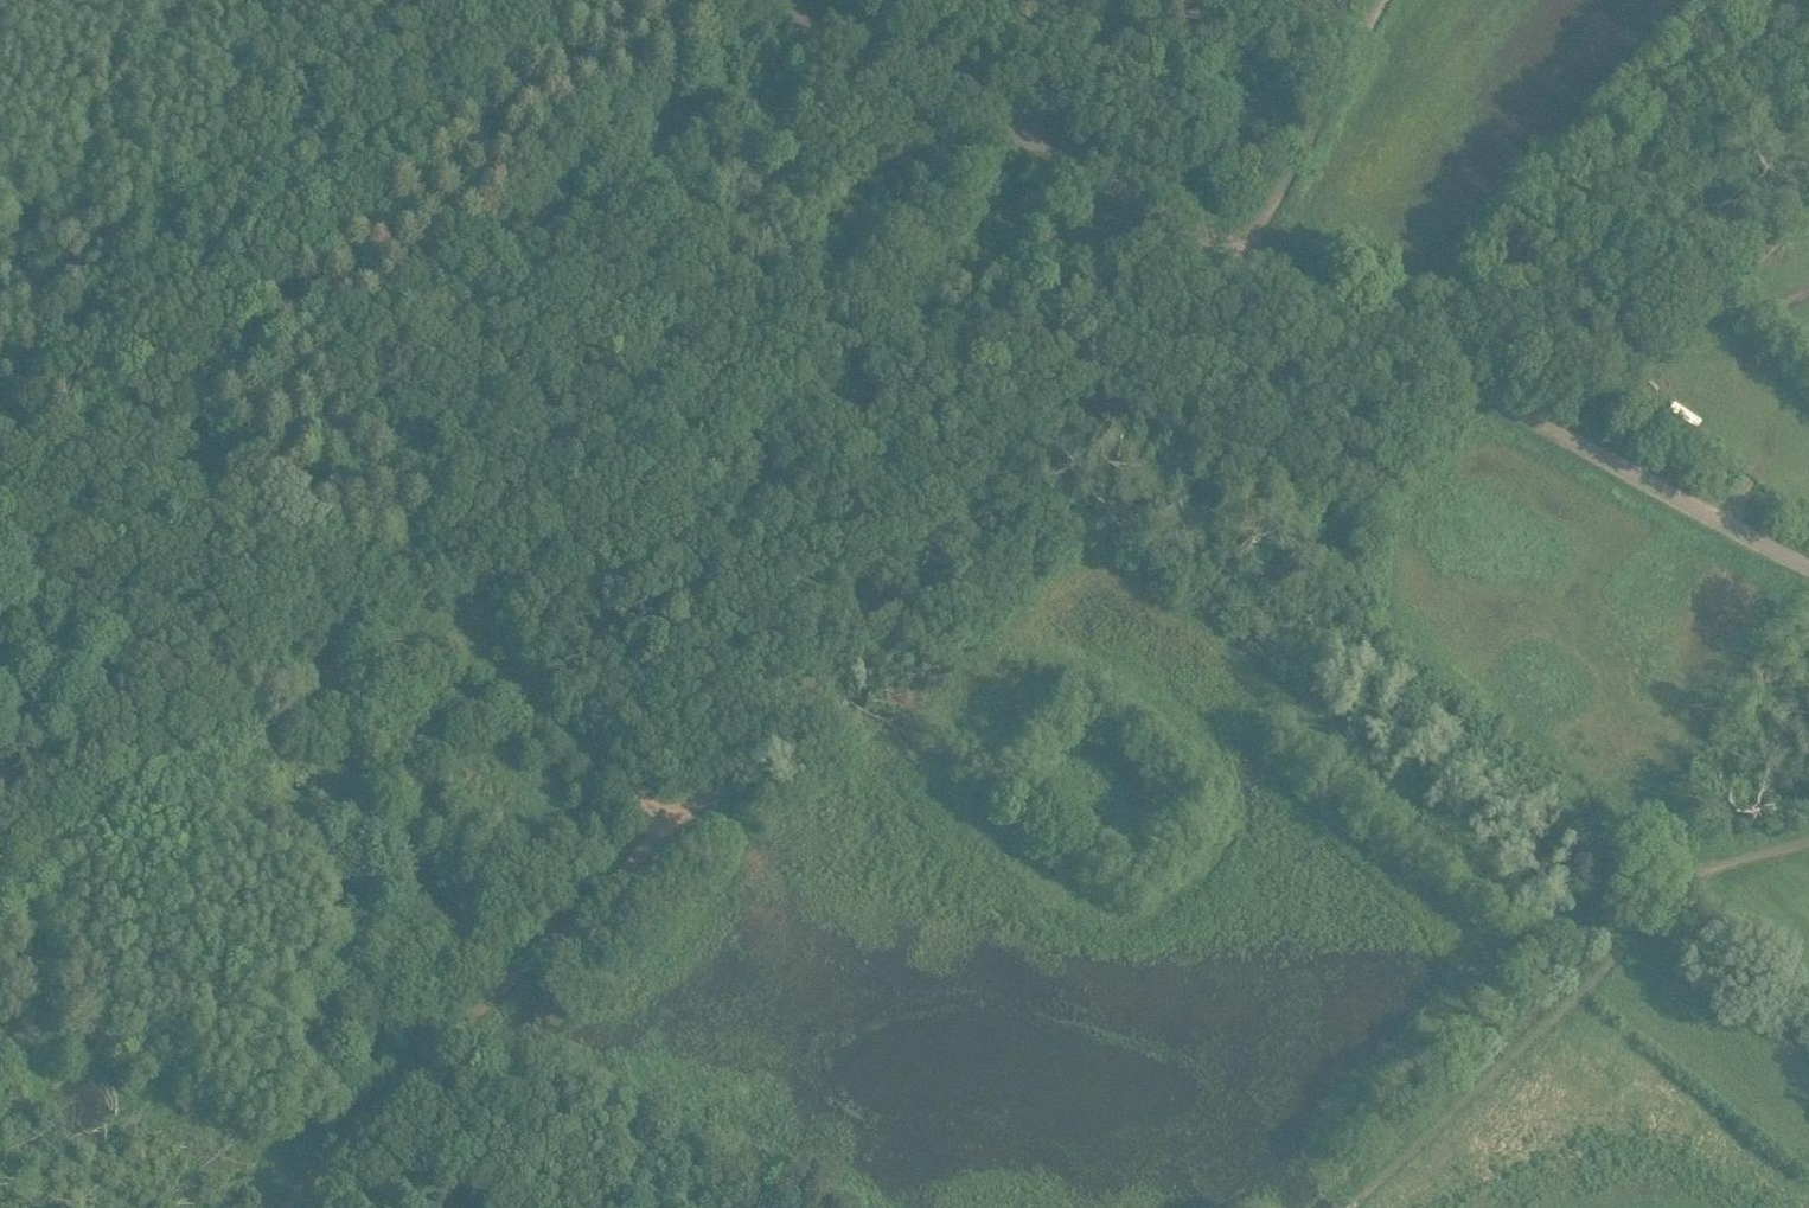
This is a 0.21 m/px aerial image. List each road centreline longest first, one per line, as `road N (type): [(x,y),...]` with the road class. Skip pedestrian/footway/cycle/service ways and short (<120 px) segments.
road 1 (unclassified): [(1808,557),(758,0)]
road 2 (track): [(1381,0),(1237,249)]

